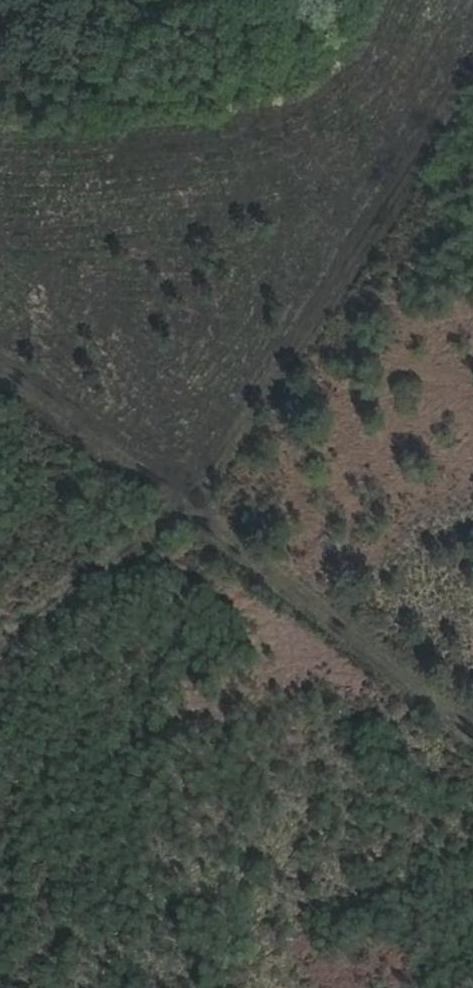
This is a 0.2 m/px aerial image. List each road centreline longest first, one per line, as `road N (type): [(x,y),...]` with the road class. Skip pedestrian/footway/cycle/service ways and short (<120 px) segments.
road 1 (track): [(0,648),(185,501),(284,377),(472,75)]
road 2 (track): [(0,359),(472,723)]

